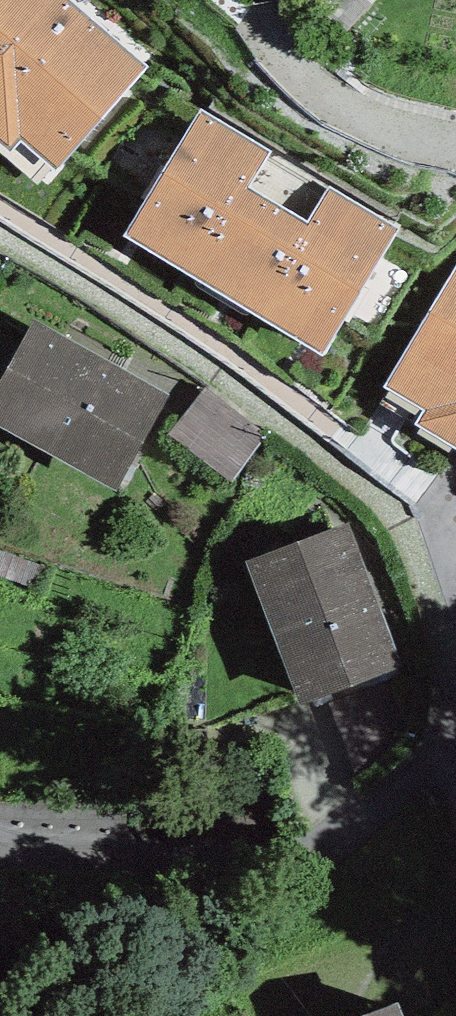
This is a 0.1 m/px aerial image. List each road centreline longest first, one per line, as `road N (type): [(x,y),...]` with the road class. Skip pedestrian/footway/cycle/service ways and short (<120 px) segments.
road 1 (residential): [(455,731),(337,841),(301,855),(210,861),(0,846)]

